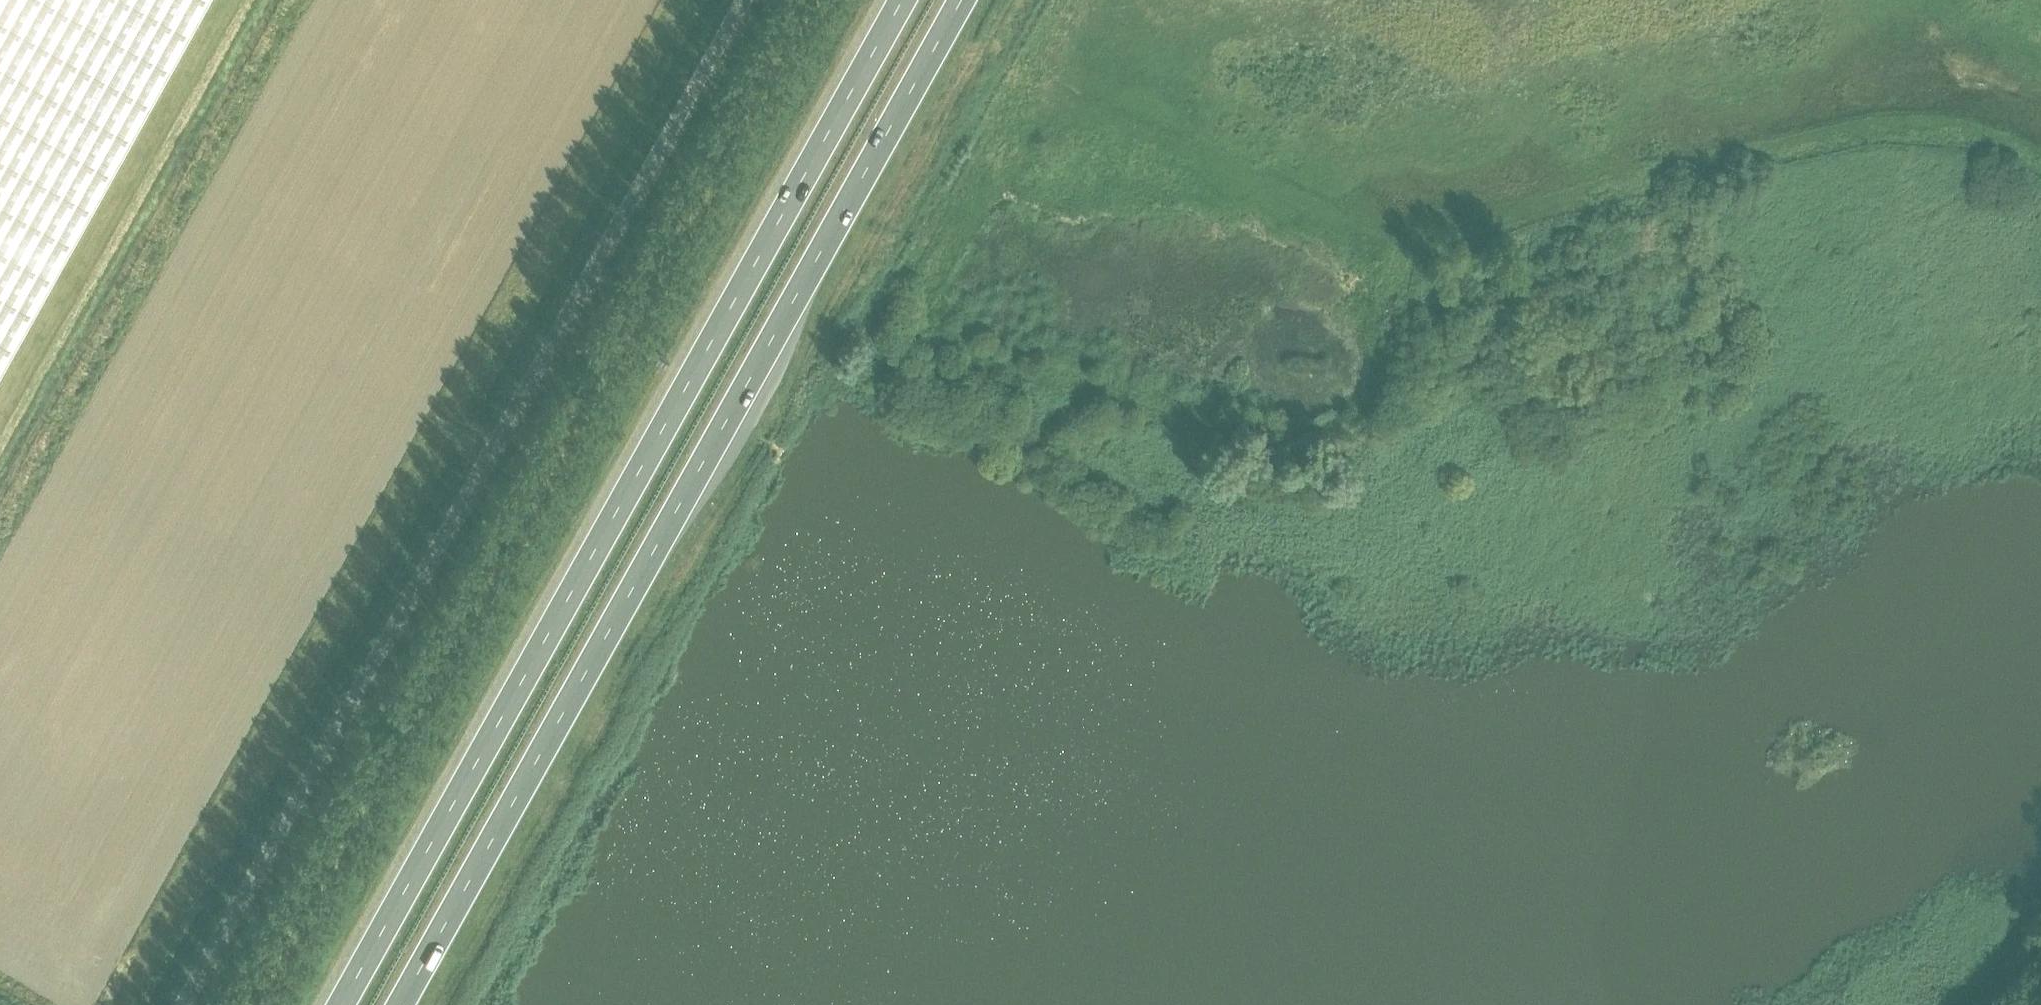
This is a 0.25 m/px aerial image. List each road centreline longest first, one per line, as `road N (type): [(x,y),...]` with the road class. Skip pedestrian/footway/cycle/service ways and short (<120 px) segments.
road 1 (unclassified): [(182,1004),(744,0)]
road 2 (trunk): [(903,0),(341,1004)]
road 3 (trunk): [(400,1004),(962,0)]

